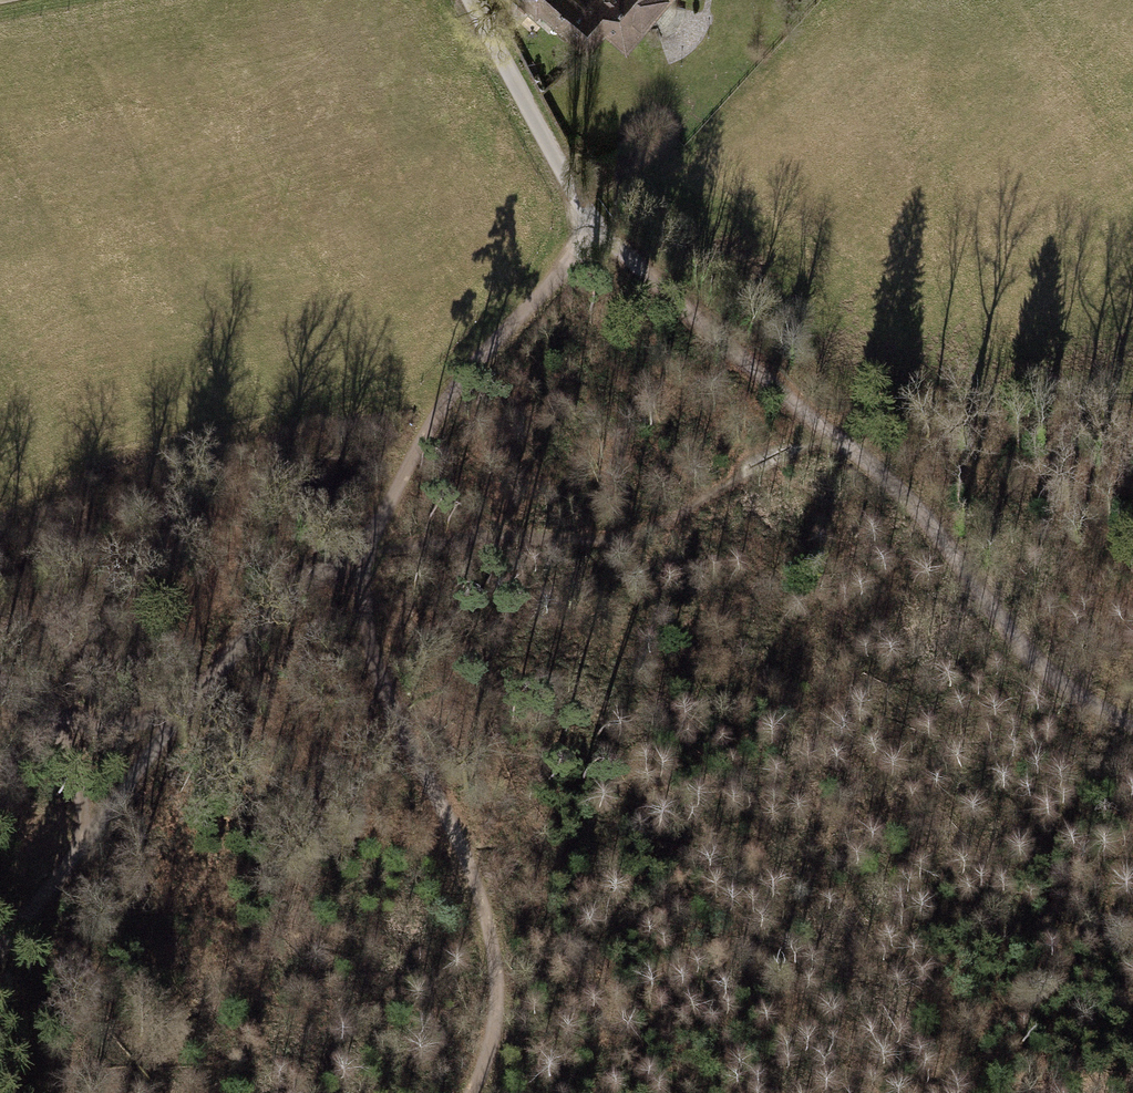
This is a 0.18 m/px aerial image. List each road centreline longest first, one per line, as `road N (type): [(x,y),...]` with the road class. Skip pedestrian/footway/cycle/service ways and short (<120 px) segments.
road 1 (track): [(364,557),(366,640),(461,848),(491,949),(496,1023),(465,1092)]
road 2 (track): [(0,952),(200,685),(301,585),(364,557)]
road 3 (track): [(1132,723),(1052,676),(892,486),(826,430)]
road 4 (track): [(364,557),(443,396),(600,232)]
road 5 (track): [(826,430),(600,232),(564,158)]
road 6 (unclassified): [(480,0),(564,158)]
road 7 (track): [(162,730),(57,725),(0,682)]
road 8 (track): [(1052,676),(1075,601),(1132,544)]
road 9 (track): [(57,725),(78,765),(86,844)]

